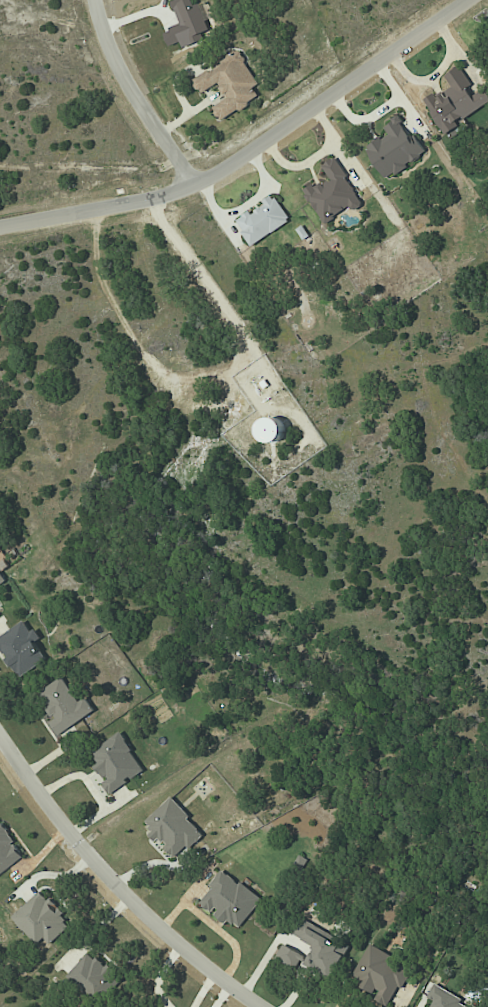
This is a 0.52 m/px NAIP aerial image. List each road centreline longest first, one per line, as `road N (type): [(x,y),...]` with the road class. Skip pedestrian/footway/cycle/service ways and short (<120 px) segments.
road 1 (residential): [(464,0),(196,183),(156,198),(0,226)]
road 2 (residential): [(0,737),(81,849),(145,915),(265,1006)]
road 3 (residential): [(94,0),(136,97),(196,183)]

